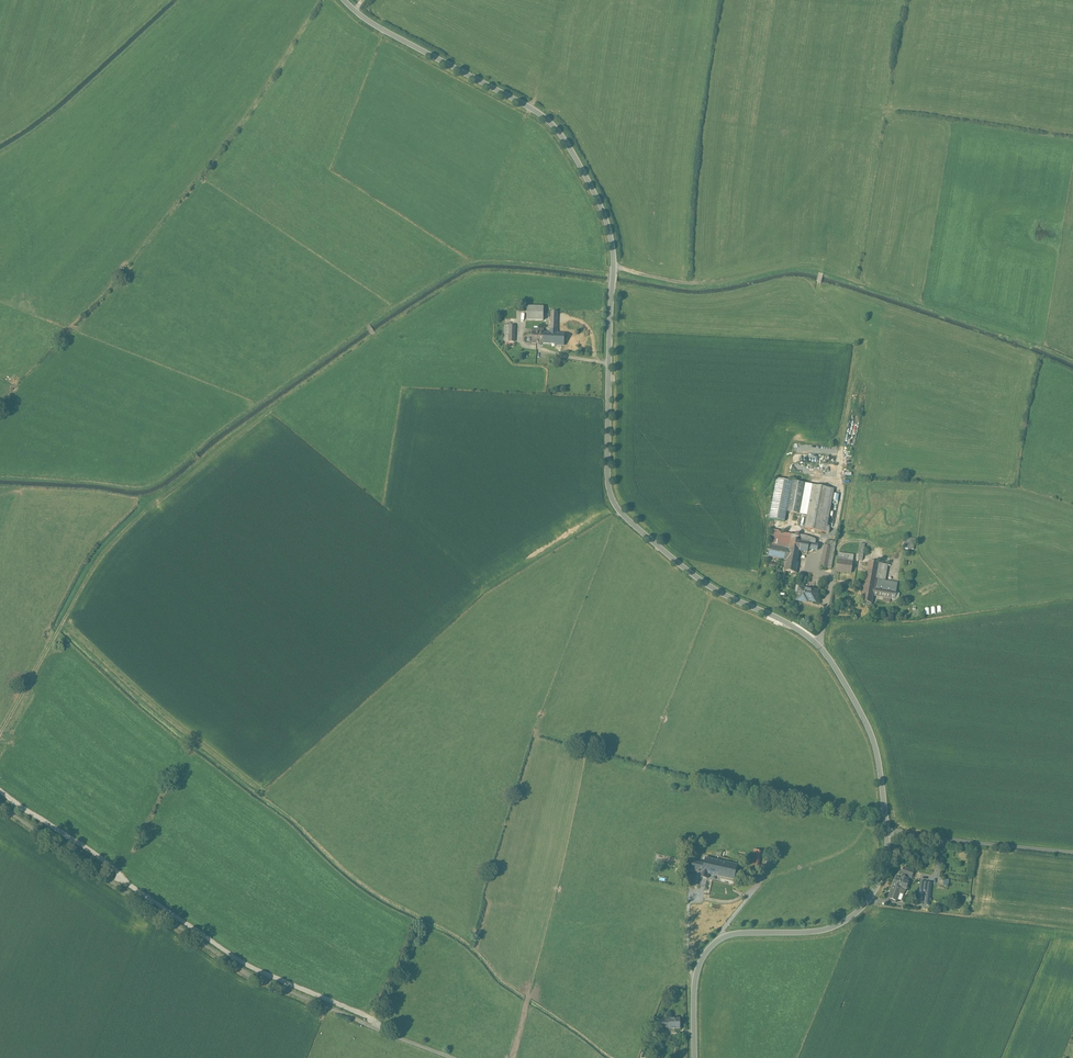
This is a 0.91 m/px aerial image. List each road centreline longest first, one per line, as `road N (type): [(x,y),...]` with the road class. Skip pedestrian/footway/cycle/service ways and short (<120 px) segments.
road 1 (tertiary): [(344,0),(364,19),(523,104),(562,137),(598,201),(612,249),(614,502),(698,579),(800,630),(827,655),(876,748),(887,830)]
road 2 (residential): [(457,1057),(246,975),(0,807)]
road 3 (tertiary): [(887,830),(883,875),(845,921),(814,932),(729,934),(709,949),(698,968),(695,1057)]
road 4 (track): [(720,939),(762,880),(841,852),(872,811),(885,808)]
road 5 (unclassified): [(887,830),(1072,852)]

